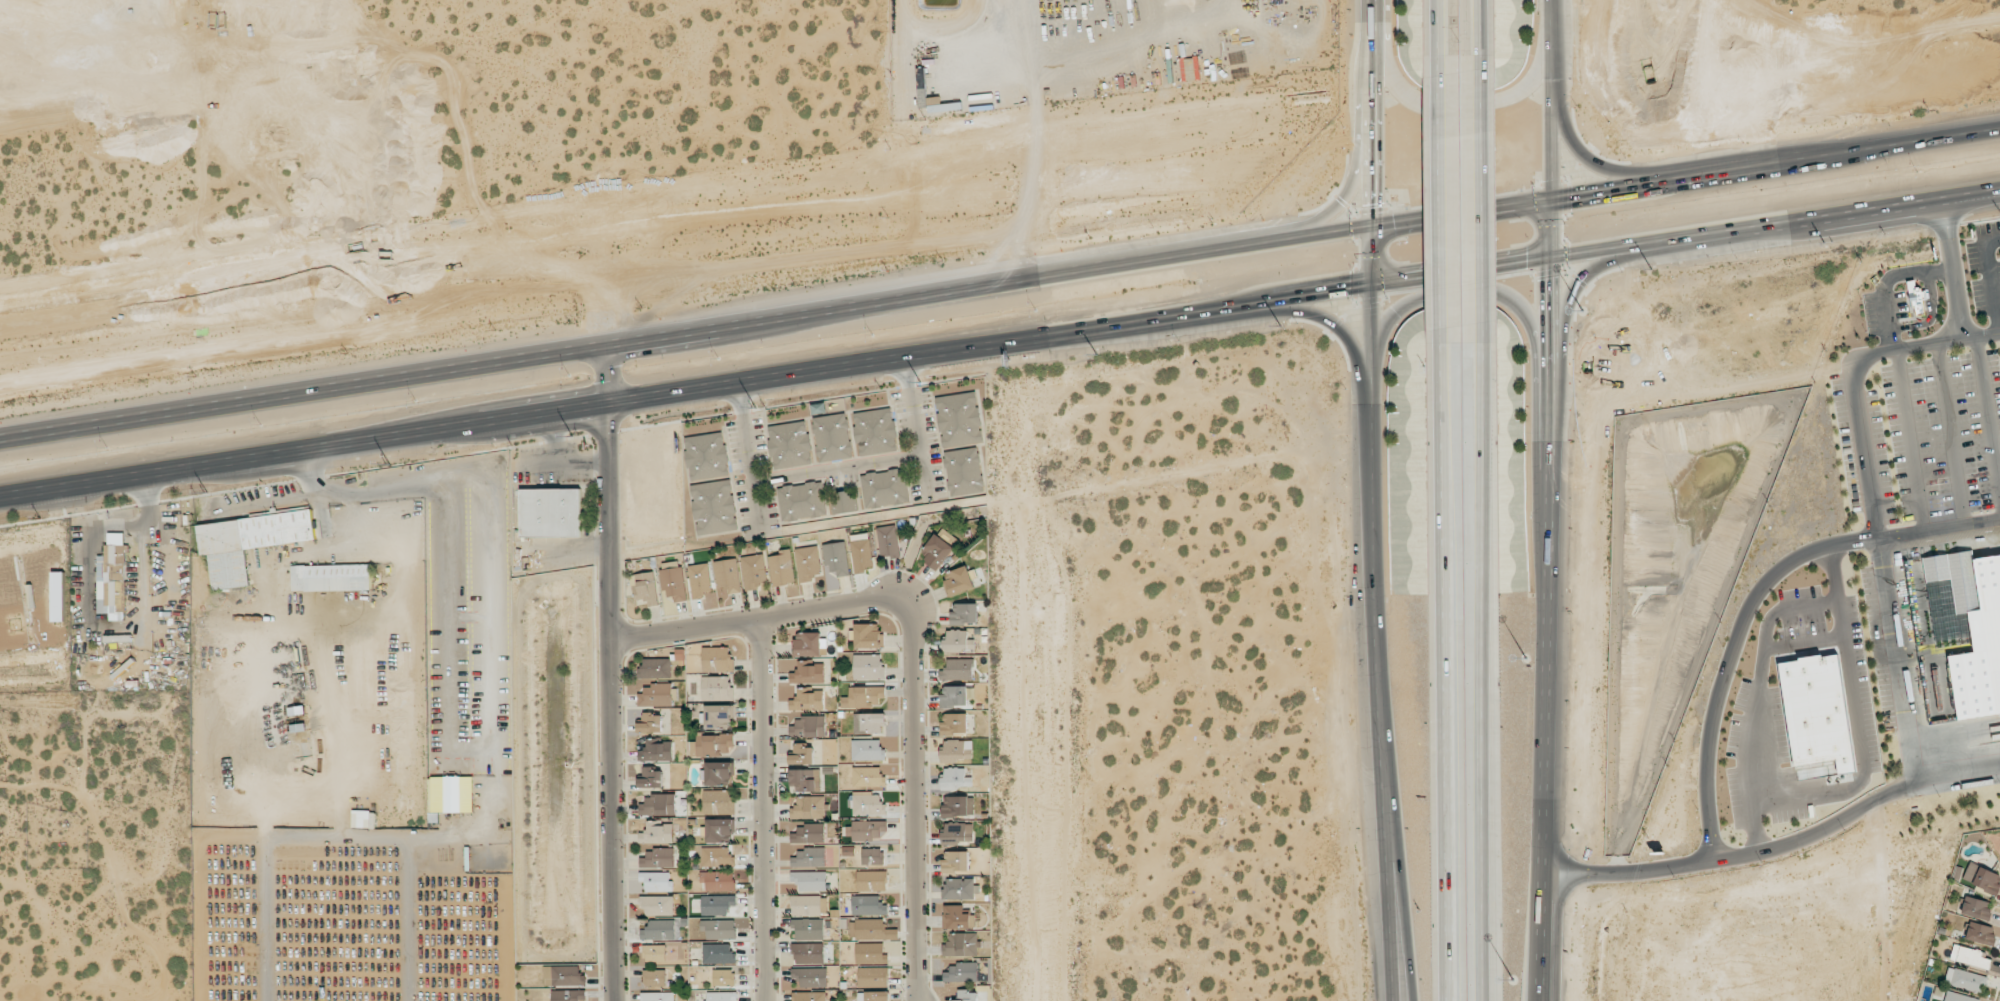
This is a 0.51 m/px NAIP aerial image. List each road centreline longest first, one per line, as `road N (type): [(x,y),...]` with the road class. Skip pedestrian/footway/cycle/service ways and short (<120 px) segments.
road 1 (trunk): [(1161,260),(1044,242),(941,211),(836,206),(453,248),(0,319)]
road 2 (trunk): [(1540,990),(1556,428),(1551,201)]
road 3 (motorway): [(1489,1000),(1484,347)]
road 4 (motorway): [(1439,349),(1445,1000)]
road 5 (trunk): [(0,498),(604,405)]
road 6 (residential): [(604,405),(608,1000)]
road 7 (trunk): [(1161,260),(1675,181)]
road 8 (trunk): [(1272,303),(1786,228)]
road 9 (trunk): [(1375,228),(1375,681)]
road 10 (residential): [(911,1000),(912,597)]
road 11 (trunk): [(604,405),(997,346)]
road 12 (residential): [(755,1000),(751,617)]
road 13 (motorway): [(1375,681),(1412,1000)]
road 14 (secondary): [(1375,681),(1390,1000)]
road 15 (residential): [(605,638),(912,597)]
road 16 (motorway): [(1438,58),(1439,349)]
road 17 (motorway): [(1374,23),(1400,85),(1427,104),(1470,111),(1536,84),(1558,13)]
road 18 (motorway): [(1484,347),(1481,58)]
road 19 (trunk): [(997,346),(1272,303)]
road 20 (trunk): [(1552,376),(1523,322),(1486,308),(1393,330),(1371,375)]
road 21 (motorway): [(1372,0),(1375,228)]
road 22 (trunk): [(1999,131),(1779,166)]
road 23 (trunk): [(1786,228),(1999,195)]
road 24 (motorway): [(1551,201),(1558,0)]
road 25 (residential): [(755,482),(922,456)]
road 26 (residential): [(765,541),(738,385)]
road 27 (motorway): [(1675,181),(1626,175),(1593,160),(1565,129),(1557,100)]
road 28 (residential): [(906,360),(929,503)]
road 29 (trunk): [(1552,376),(1573,291),(1611,253)]
road 30 (trunk): [(1272,303),(1339,328),(1371,375)]
road 31 (motorway): [(1369,132),(1354,190),(1307,237)]

